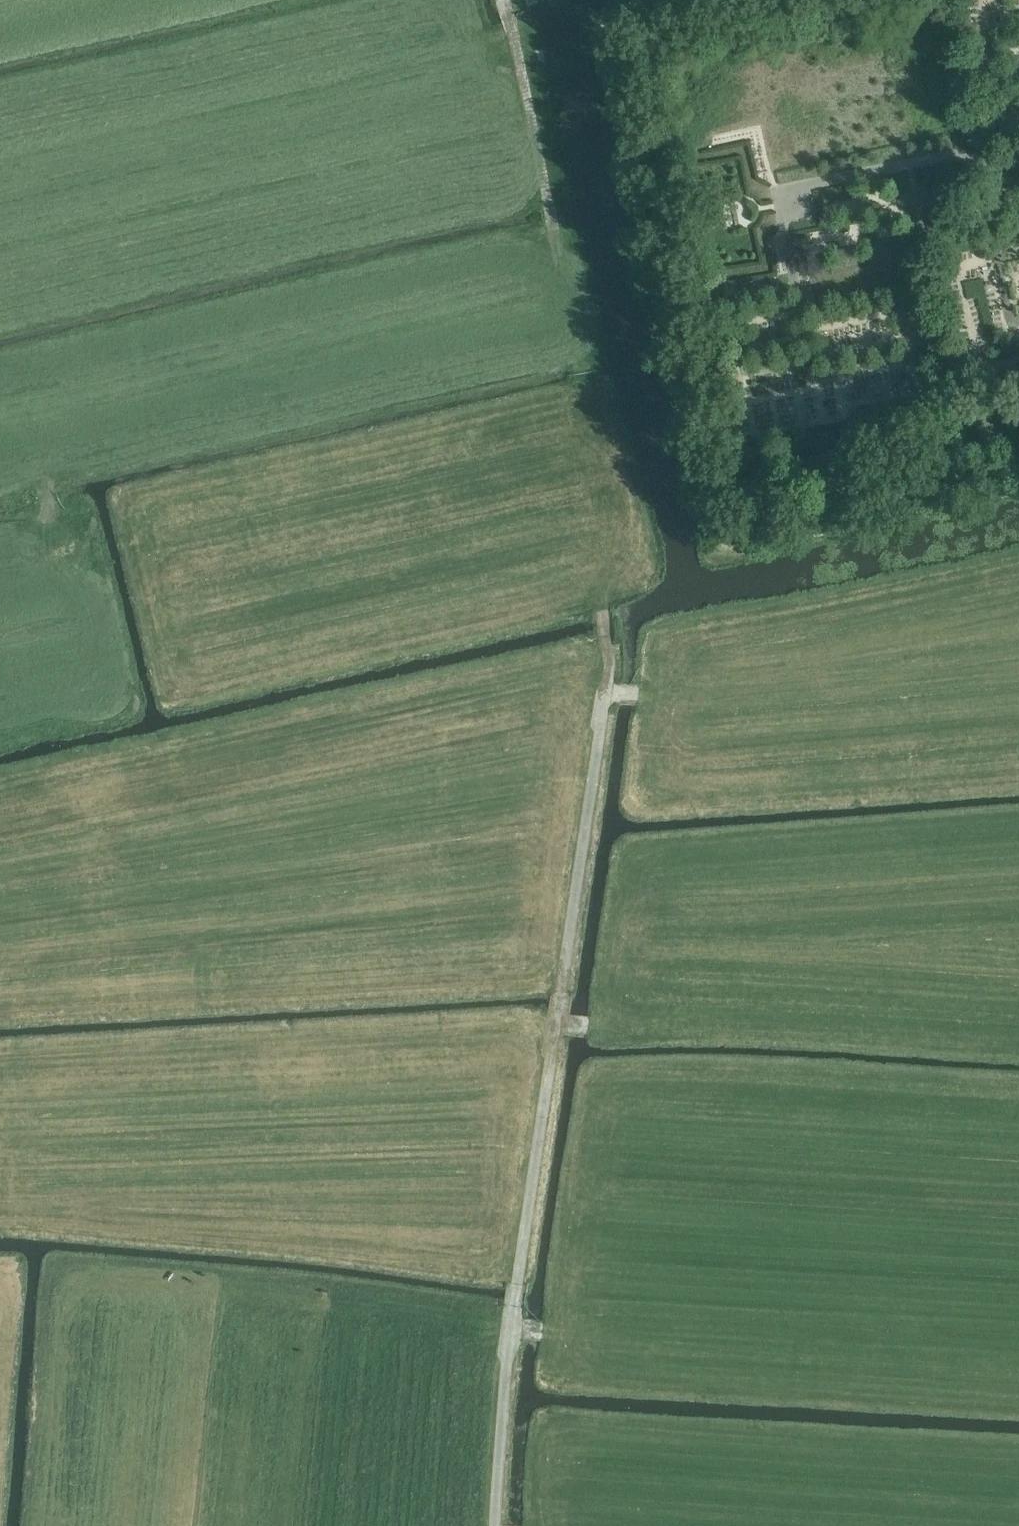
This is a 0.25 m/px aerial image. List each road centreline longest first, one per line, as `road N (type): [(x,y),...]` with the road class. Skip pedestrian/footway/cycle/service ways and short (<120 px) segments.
road 1 (track): [(608,619),(612,660),(559,1023),(589,1026)]
road 2 (track): [(559,1023),(515,1307),(516,1327),(544,1330)]
road 3 (track): [(506,0),(555,230)]
road 4 (track): [(516,1327),(497,1525)]

